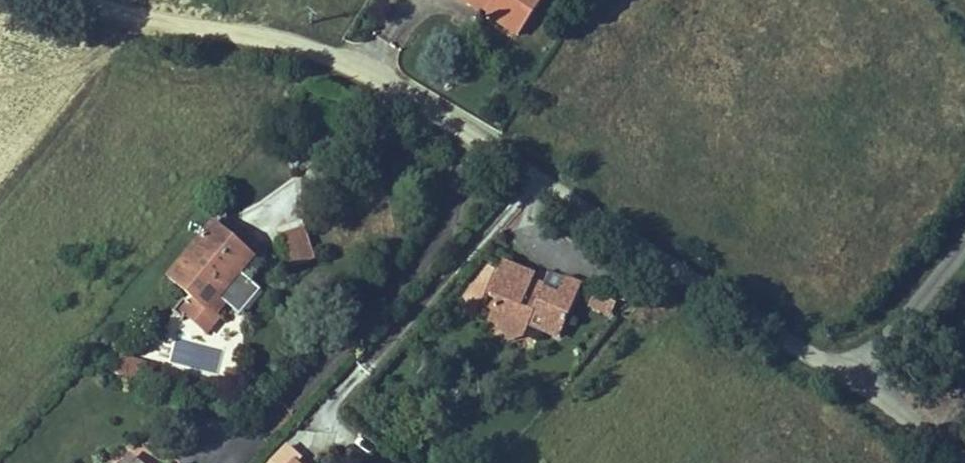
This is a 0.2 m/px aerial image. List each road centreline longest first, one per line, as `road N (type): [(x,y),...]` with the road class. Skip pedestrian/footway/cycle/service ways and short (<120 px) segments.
road 1 (residential): [(844,381),(367,74),(313,51),(153,22),(84,0)]
road 2 (unclassified): [(844,381),(964,239)]
road 3 (residential): [(936,462),(914,434),(844,381)]

